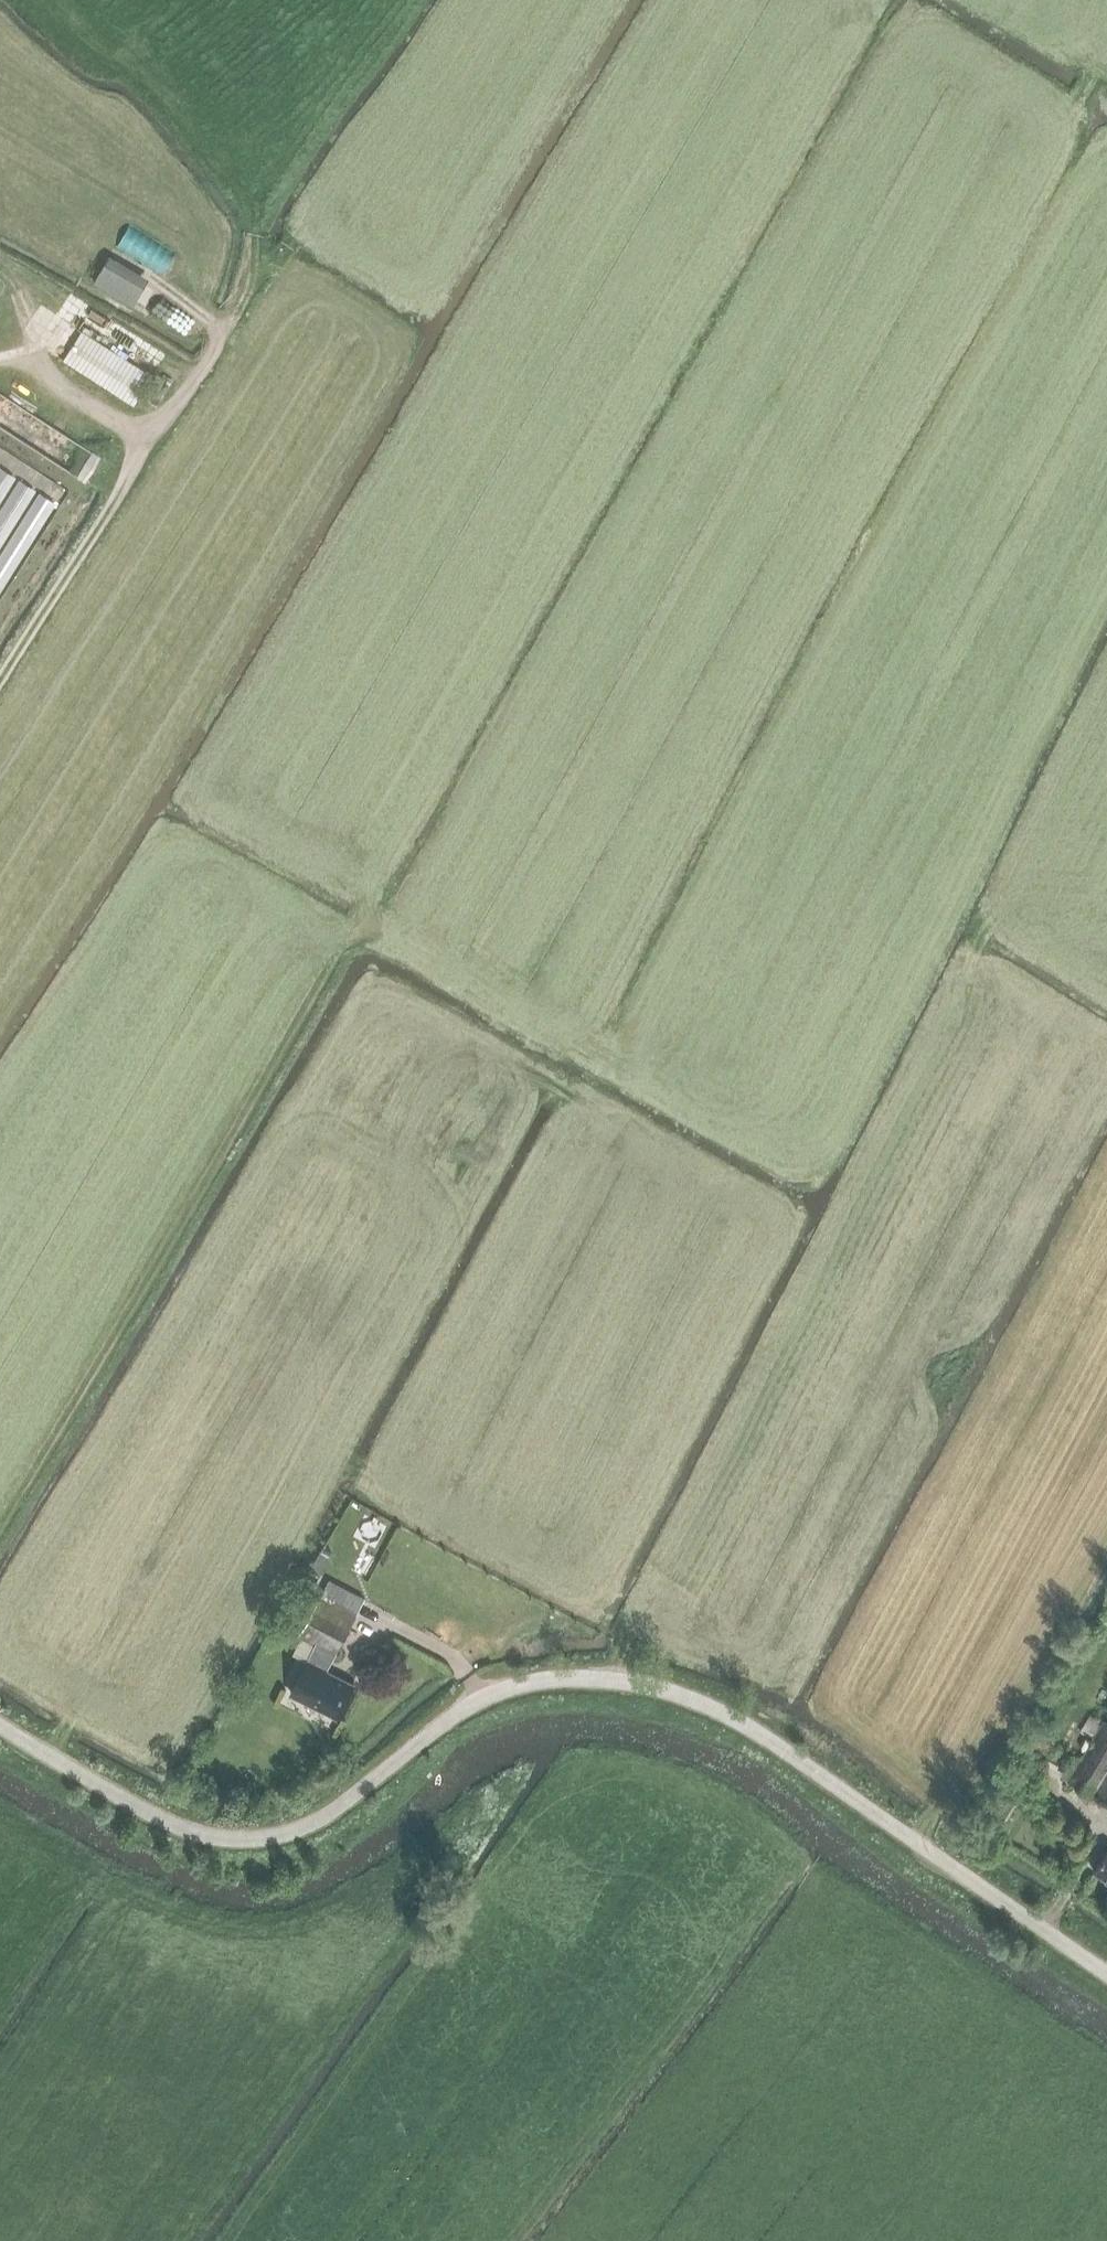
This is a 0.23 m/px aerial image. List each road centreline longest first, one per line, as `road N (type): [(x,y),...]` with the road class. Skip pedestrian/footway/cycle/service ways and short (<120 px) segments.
road 1 (unclassified): [(0,1723),(168,1824),(227,1840),(285,1832),(334,1812),(464,1709),(517,1685),(584,1677),(655,1686),(753,1730),(1106,1973)]

